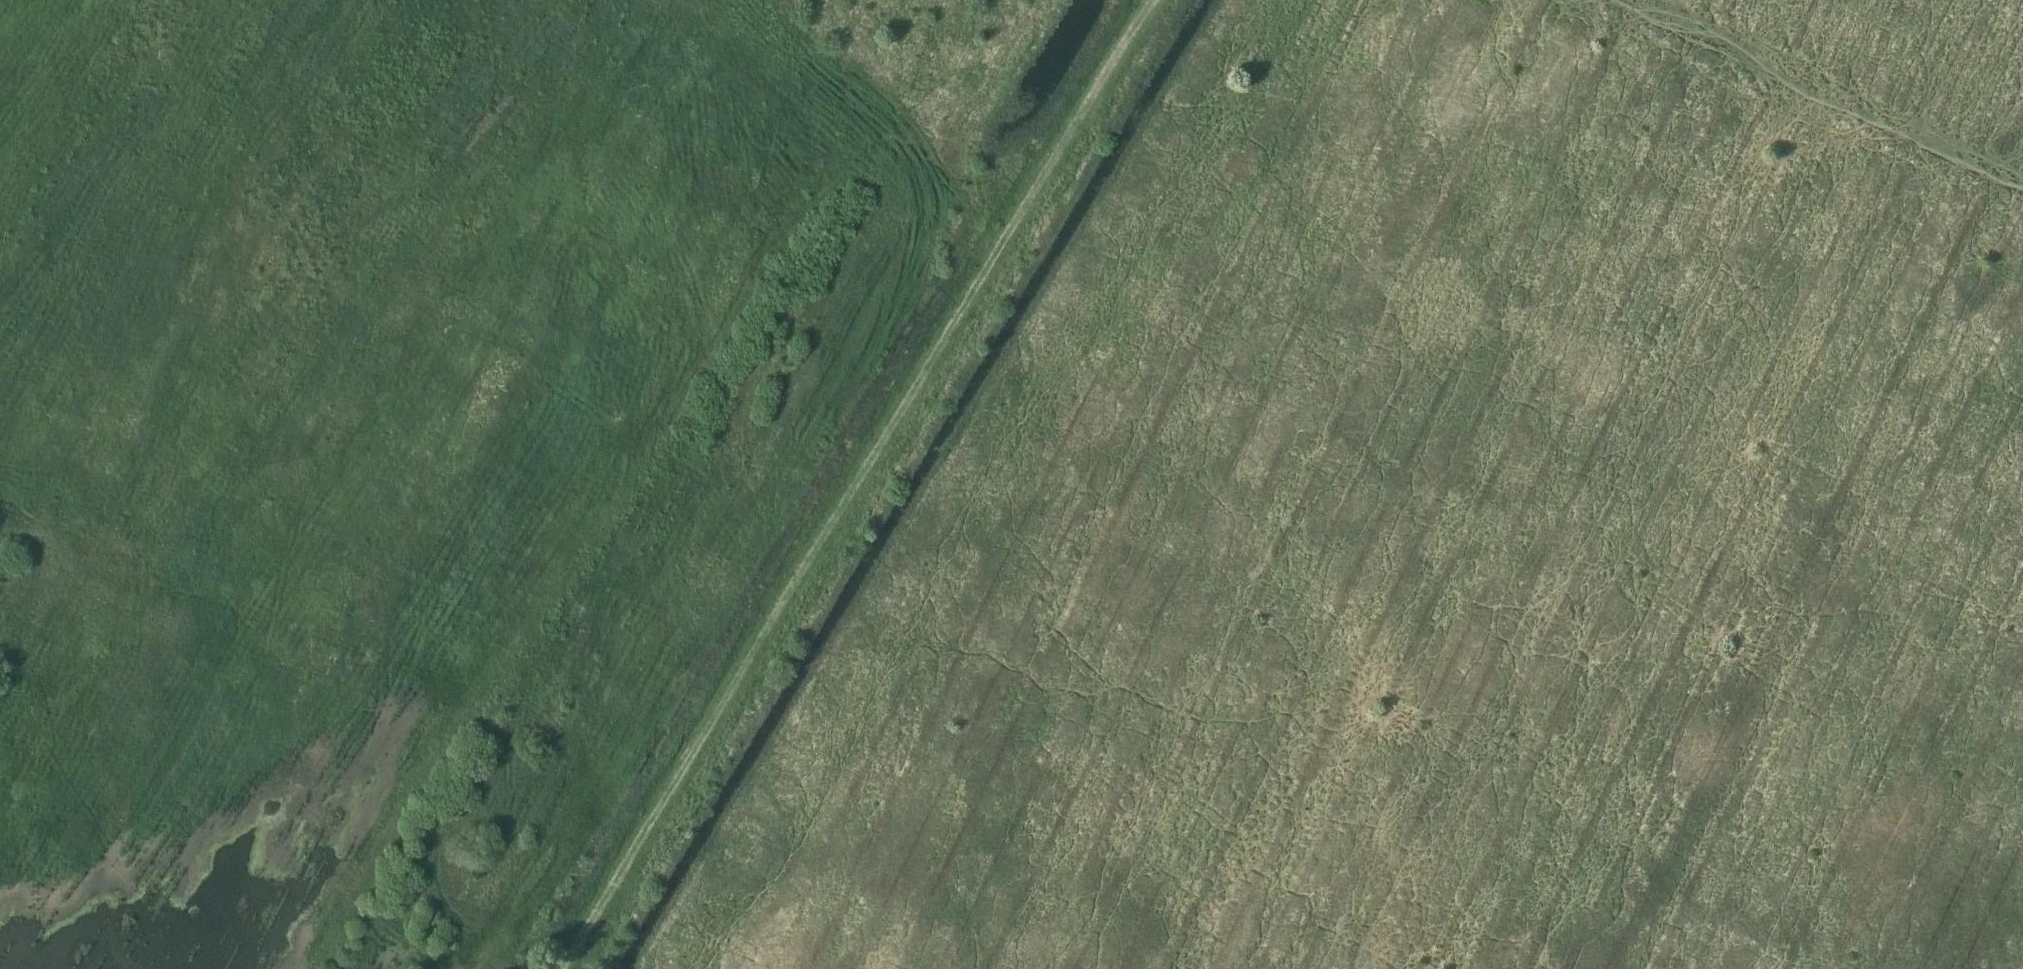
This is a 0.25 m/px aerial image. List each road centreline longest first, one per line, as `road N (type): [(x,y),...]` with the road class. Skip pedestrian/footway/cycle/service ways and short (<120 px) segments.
road 1 (track): [(567,968),(1153,0)]

